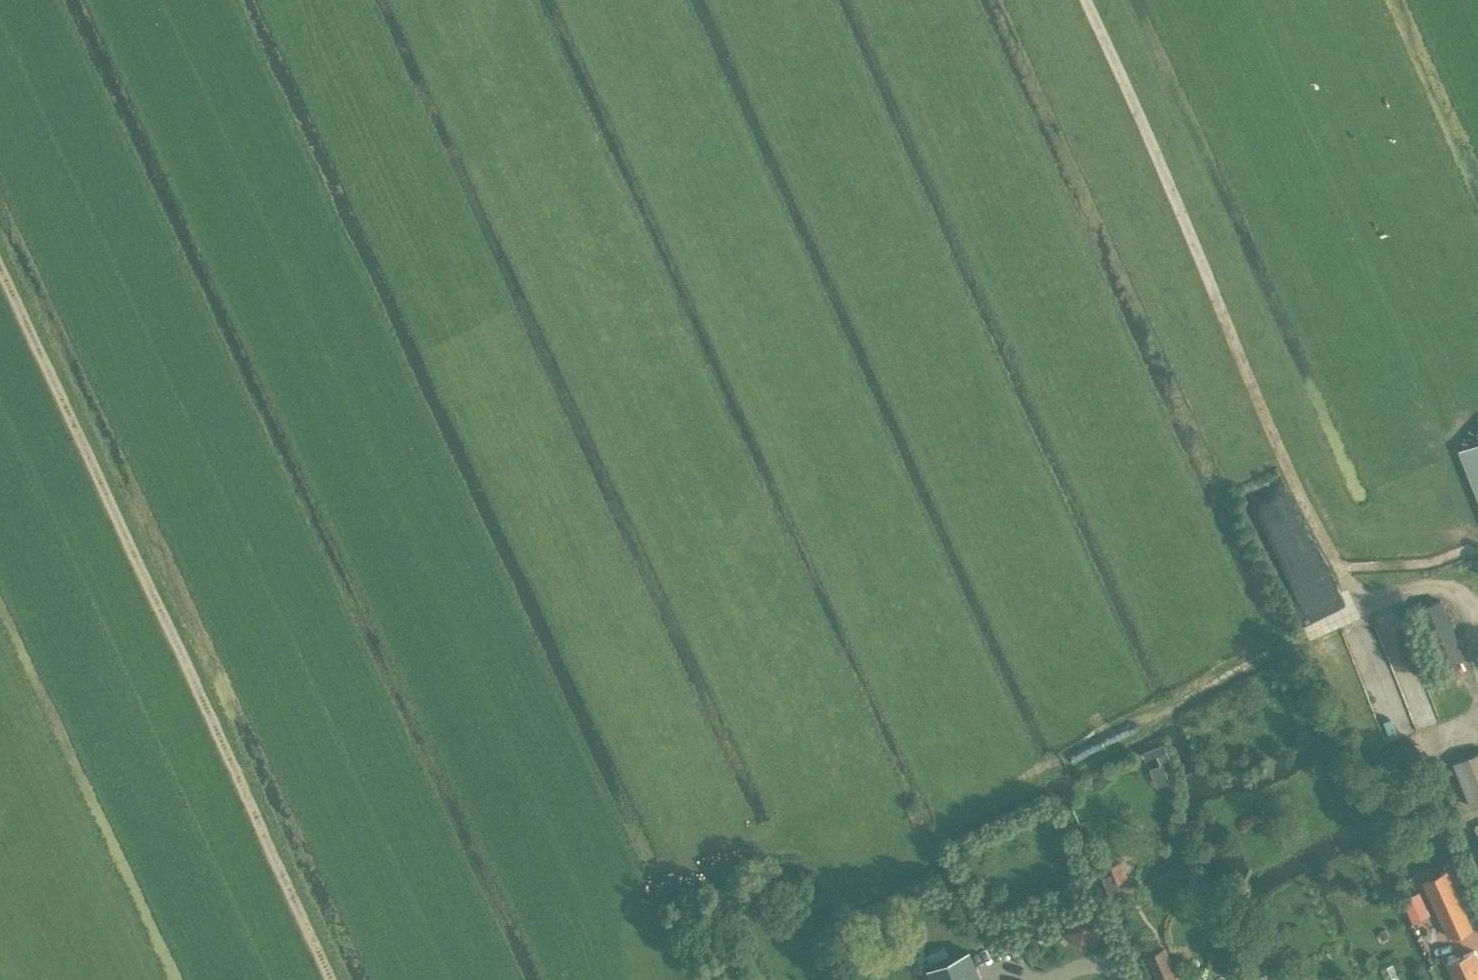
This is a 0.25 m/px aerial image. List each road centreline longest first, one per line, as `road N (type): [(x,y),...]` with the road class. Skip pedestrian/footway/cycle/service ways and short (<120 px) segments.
road 1 (track): [(1477,608),(1423,590),(1354,593),(1084,0)]
road 2 (track): [(0,279),(333,979)]

